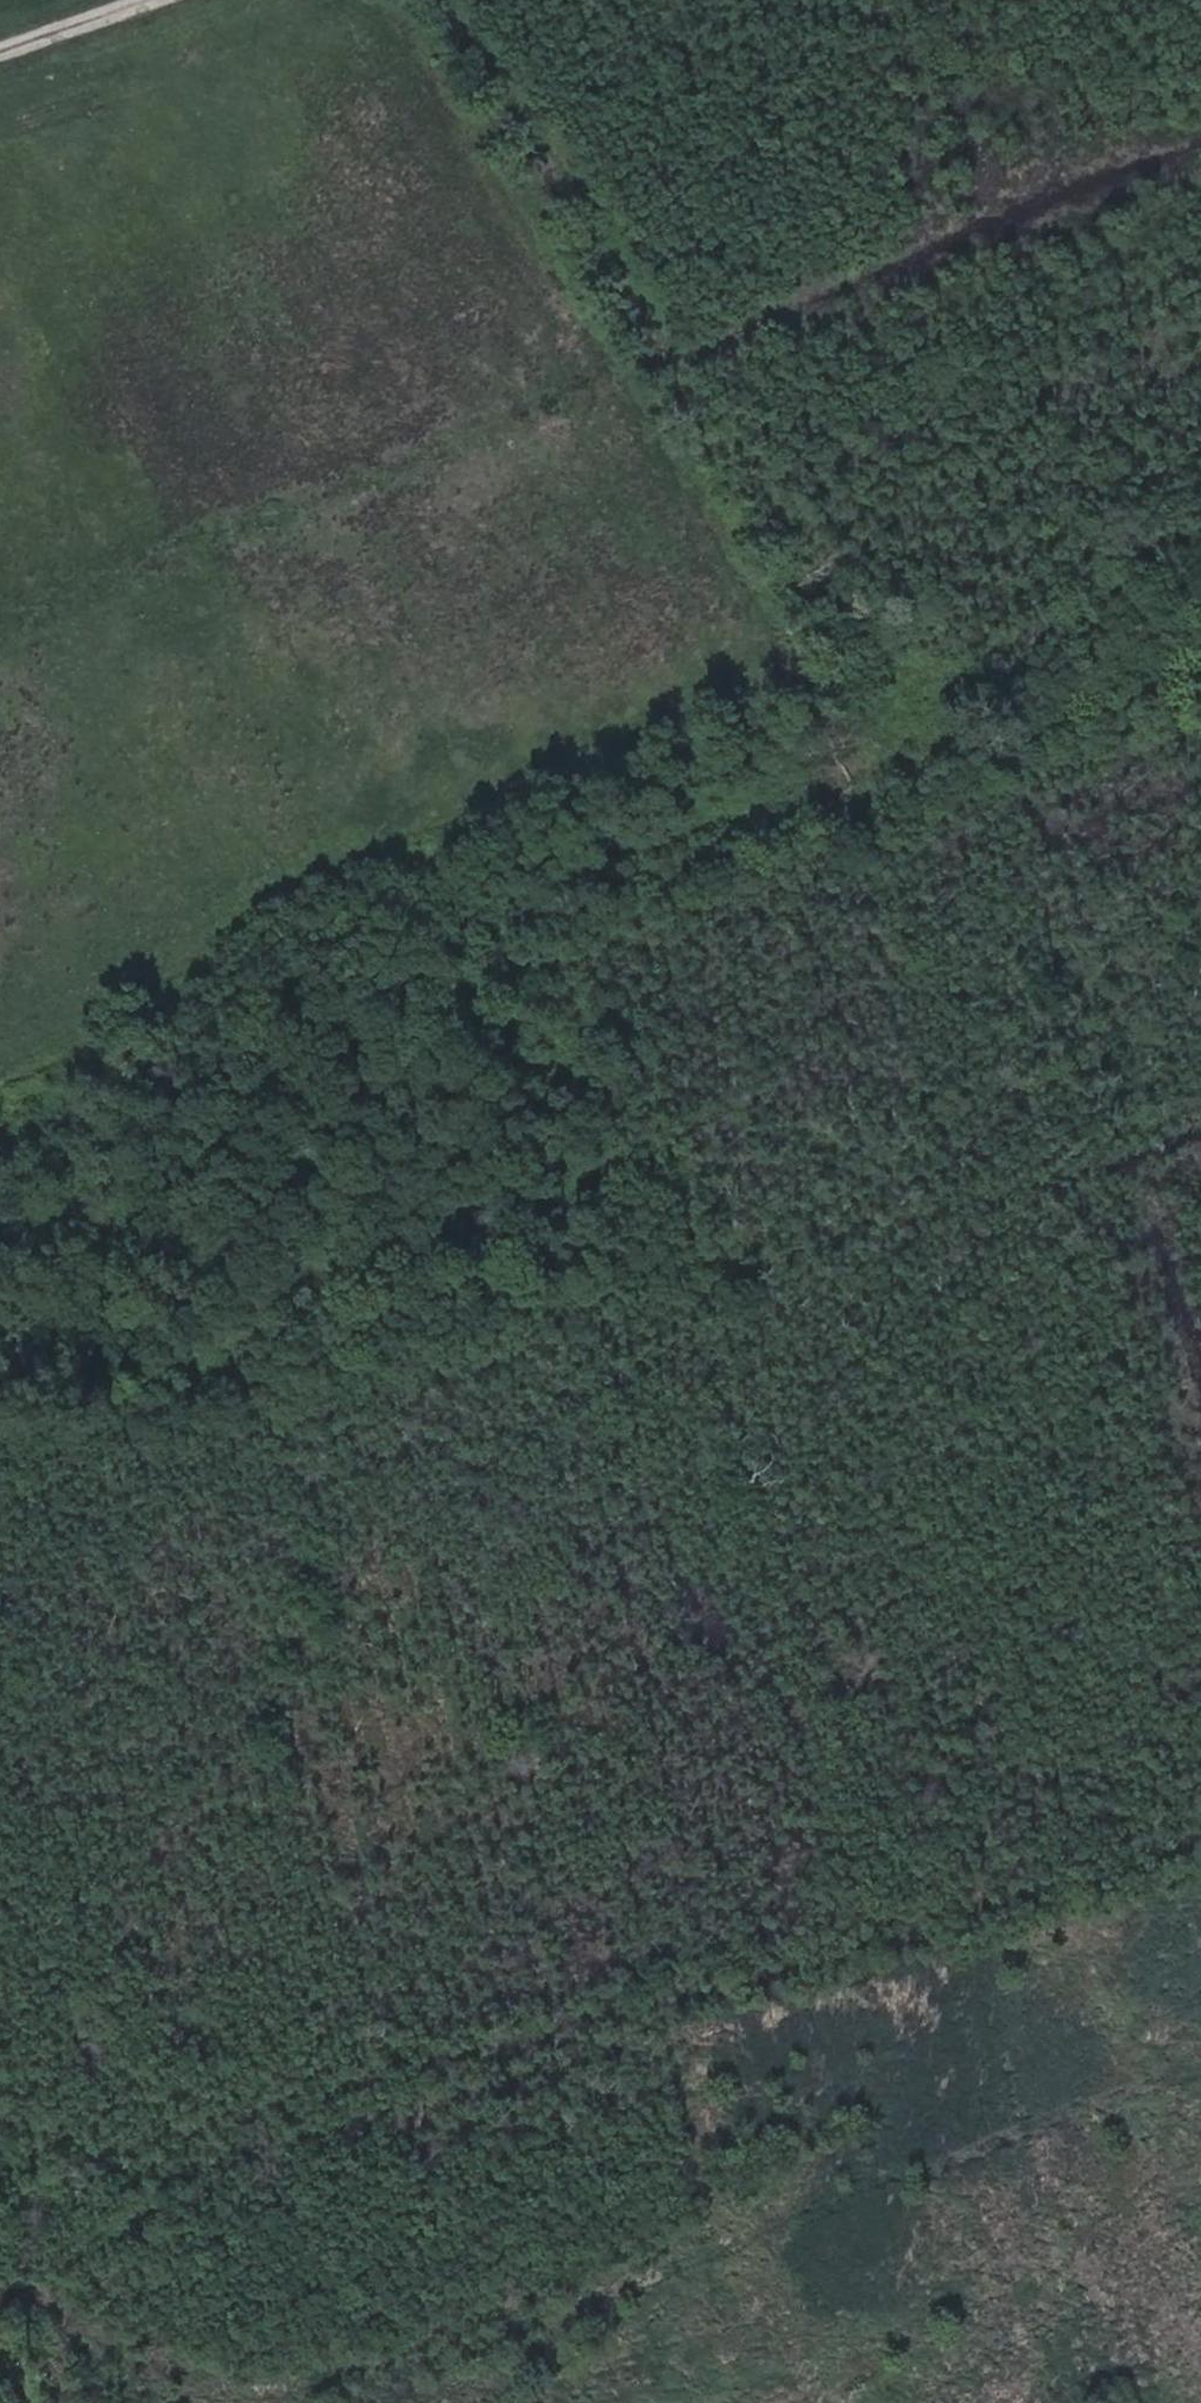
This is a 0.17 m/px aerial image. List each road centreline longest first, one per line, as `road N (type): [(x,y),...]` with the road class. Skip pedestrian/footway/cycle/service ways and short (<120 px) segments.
road 1 (track): [(156,0),(0,54)]

